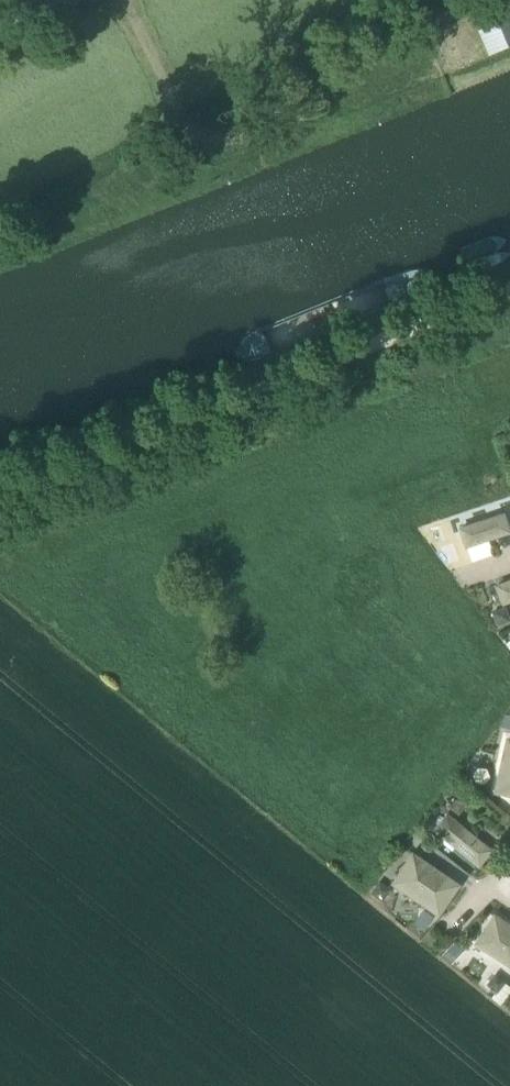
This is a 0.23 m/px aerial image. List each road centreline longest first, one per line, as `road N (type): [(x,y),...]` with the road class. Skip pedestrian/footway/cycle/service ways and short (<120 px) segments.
road 1 (unclassified): [(0,490),(509,292)]

